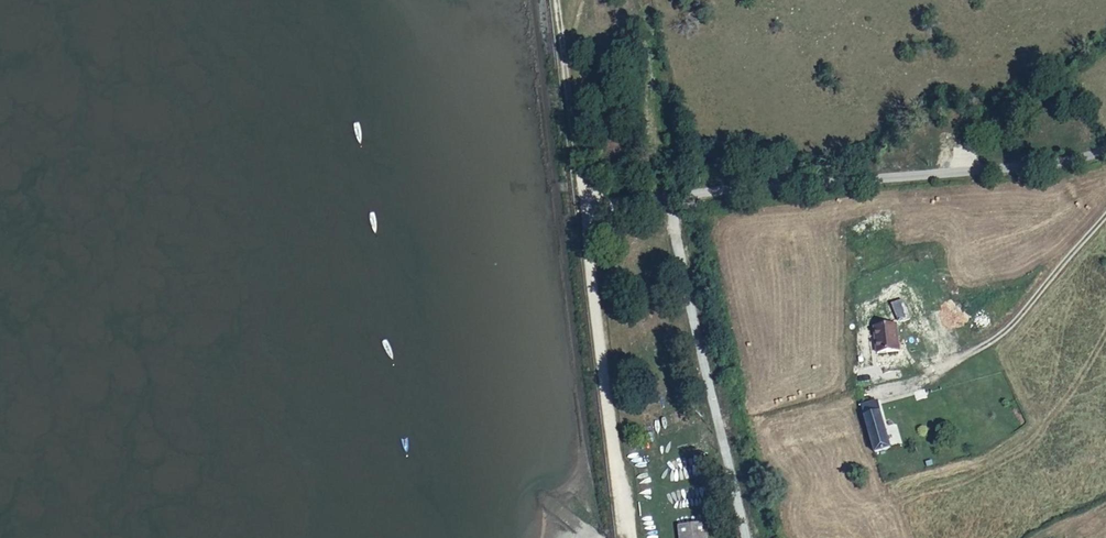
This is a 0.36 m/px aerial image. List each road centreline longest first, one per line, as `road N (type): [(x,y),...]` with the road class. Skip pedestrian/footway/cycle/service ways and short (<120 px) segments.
road 1 (unclassified): [(587,214),(1105,151)]
road 2 (track): [(560,0),(587,214)]

